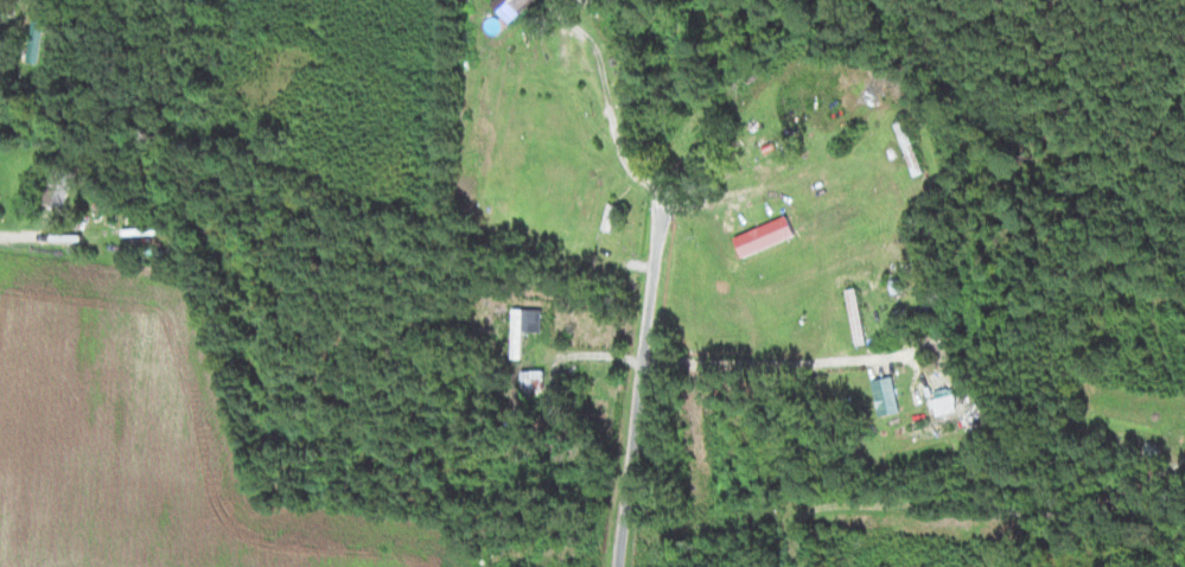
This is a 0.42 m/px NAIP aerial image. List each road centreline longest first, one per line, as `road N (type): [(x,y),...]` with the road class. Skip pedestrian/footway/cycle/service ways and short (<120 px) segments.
road 1 (residential): [(573,43),(661,210),(618,566)]
road 2 (residential): [(810,566),(801,518),(829,502),(986,504)]

